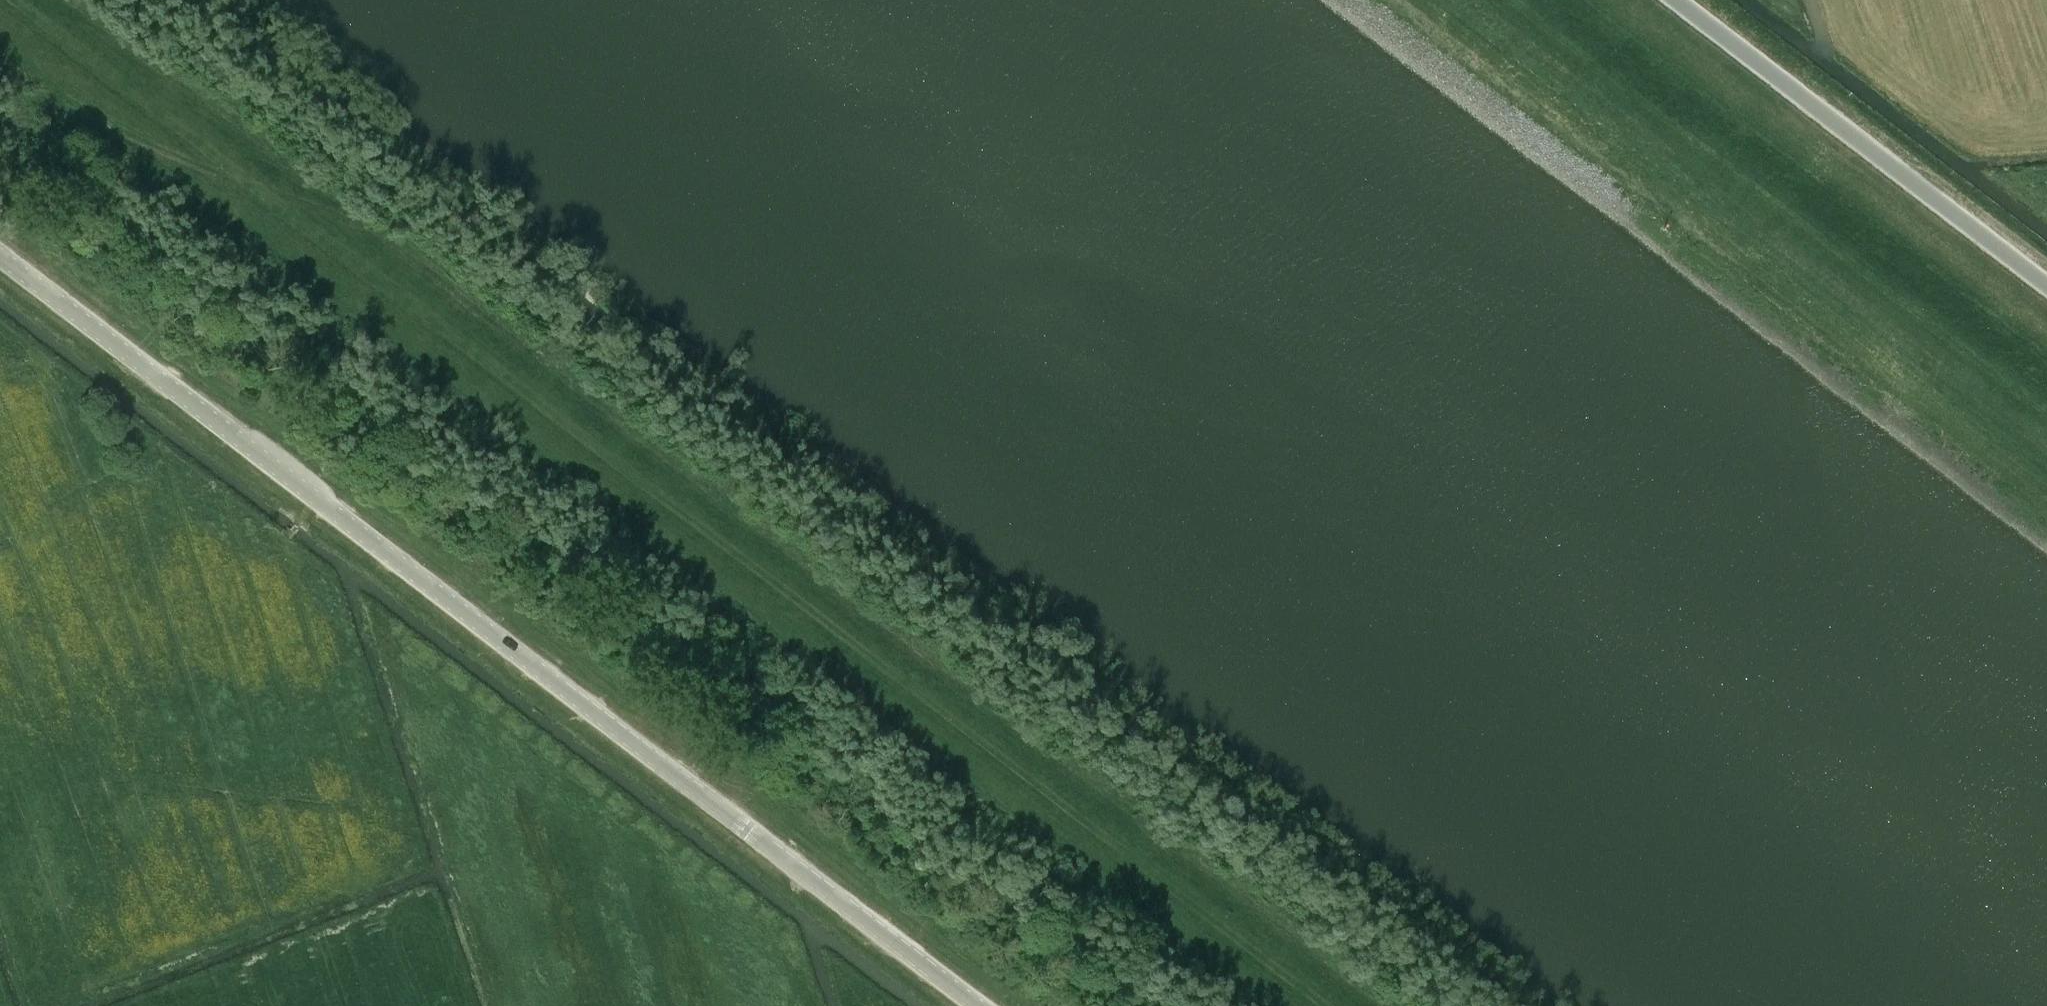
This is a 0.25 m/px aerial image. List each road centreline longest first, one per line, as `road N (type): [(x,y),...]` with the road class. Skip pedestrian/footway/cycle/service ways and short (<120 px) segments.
road 1 (unclassified): [(975,1005),(0,258)]
road 2 (unclassified): [(2046,287),(1672,0)]

